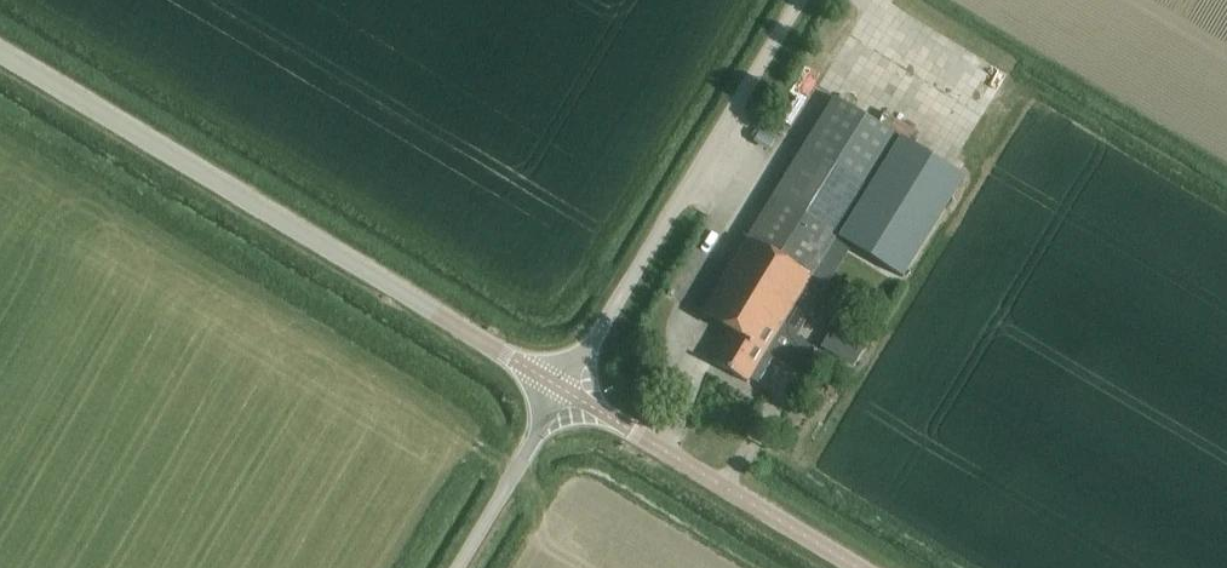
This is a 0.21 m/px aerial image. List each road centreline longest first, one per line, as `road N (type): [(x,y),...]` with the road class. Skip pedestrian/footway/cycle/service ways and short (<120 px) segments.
road 1 (unclassified): [(563,380),(0,44)]
road 2 (unclassified): [(563,380),(797,0)]
road 3 (unclassified): [(875,567),(563,380)]
road 4 (unclassified): [(450,567),(563,380)]

